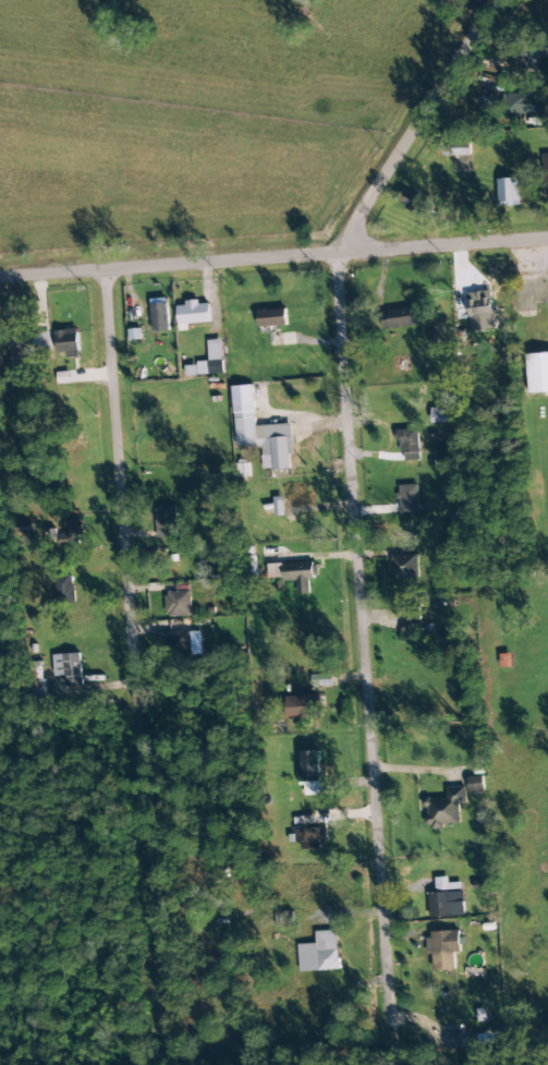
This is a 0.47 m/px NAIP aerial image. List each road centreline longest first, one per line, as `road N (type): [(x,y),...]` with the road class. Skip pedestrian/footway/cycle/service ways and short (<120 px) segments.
road 1 (residential): [(161,1064),(102,265)]
road 2 (residential): [(390,1031),(334,249)]
road 3 (residential): [(547,232),(0,273)]
road 4 (residential): [(334,249),(491,0)]

